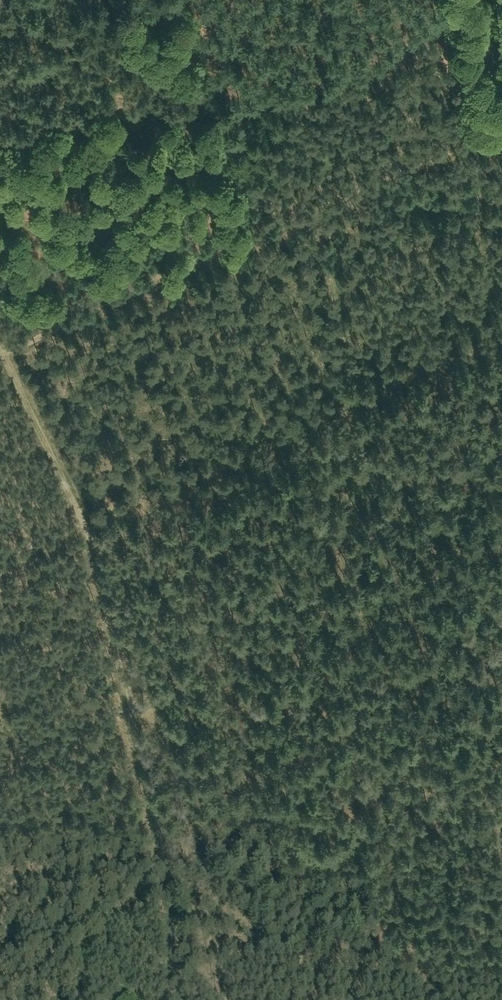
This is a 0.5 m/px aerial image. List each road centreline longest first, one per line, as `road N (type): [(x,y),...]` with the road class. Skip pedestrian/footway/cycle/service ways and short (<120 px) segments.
road 1 (track): [(501,128),(9,356)]
road 2 (track): [(82,520),(105,577),(178,879),(175,999)]
road 3 (track): [(82,520),(501,327)]
road 4 (track): [(9,356),(82,520)]

